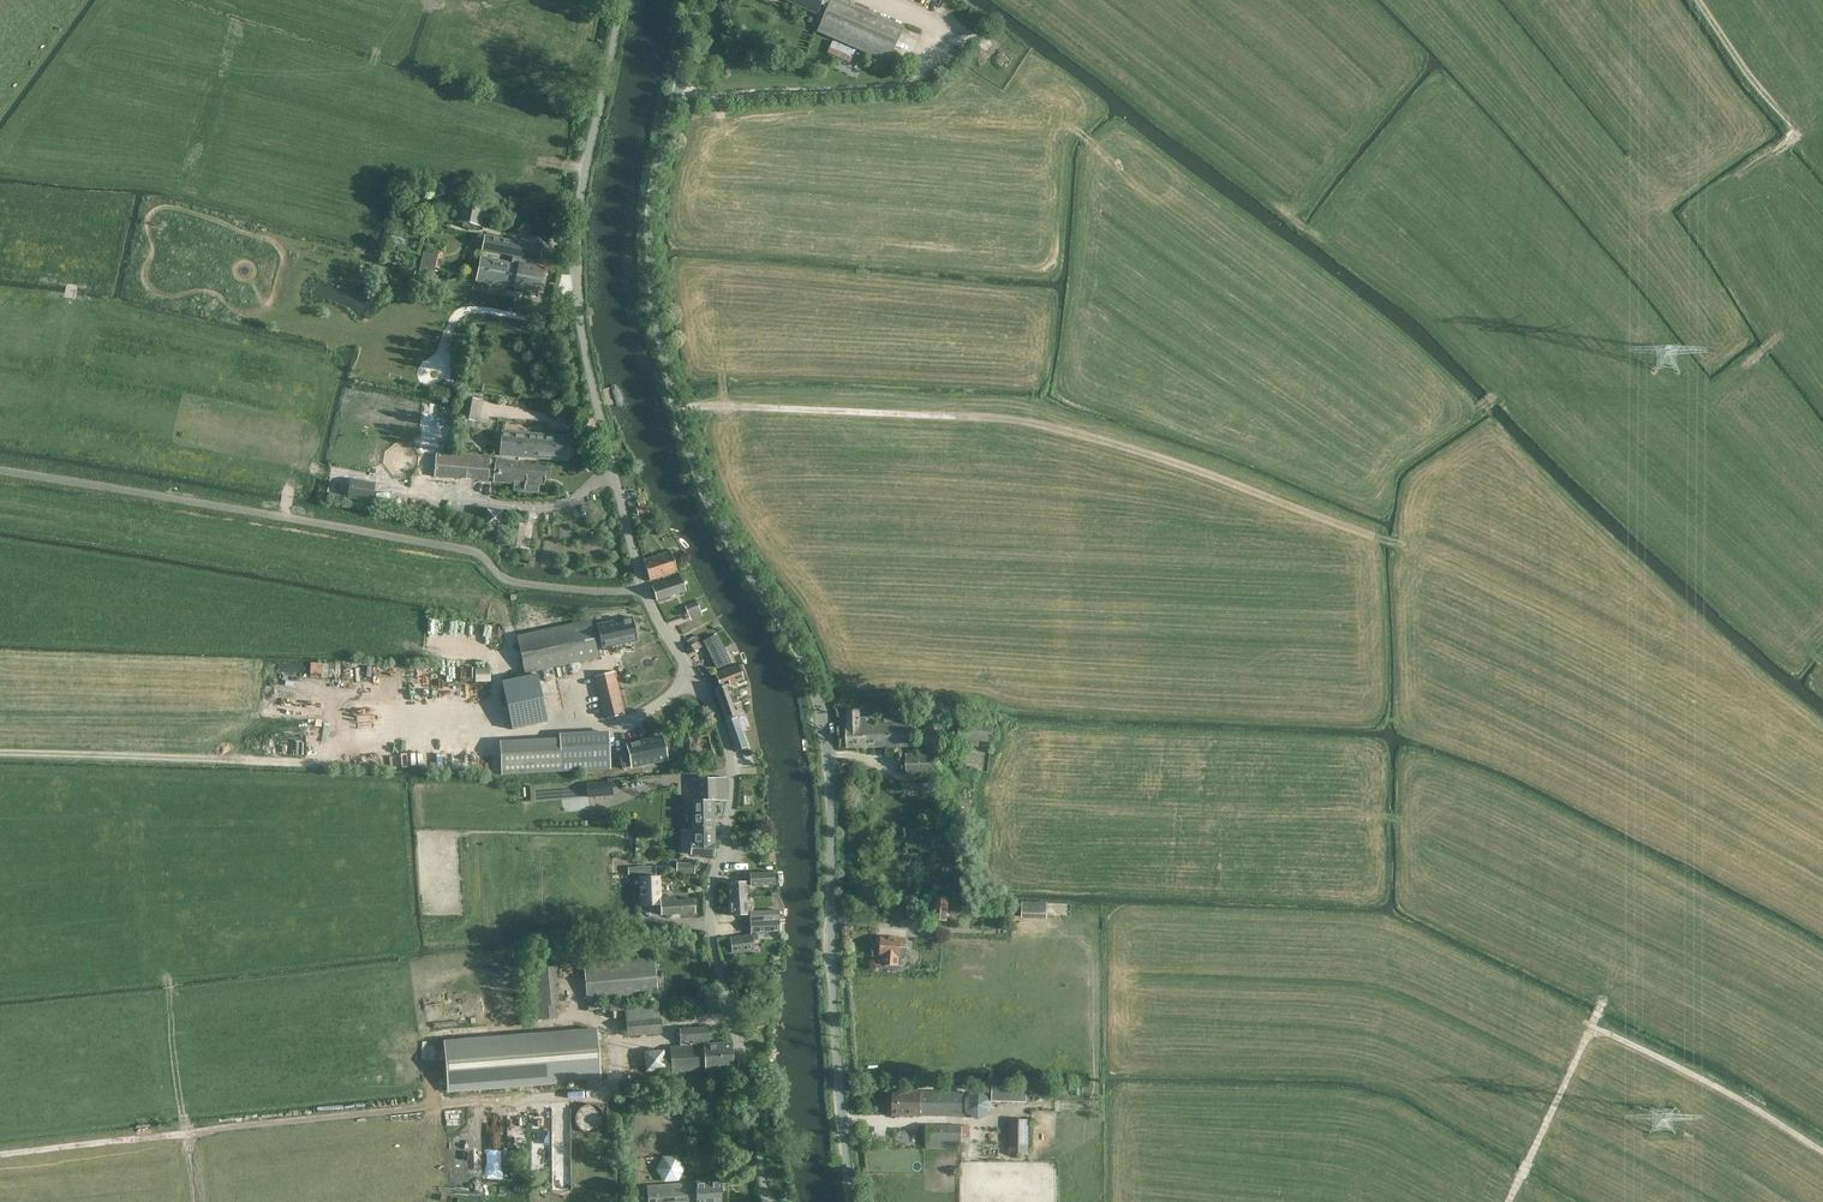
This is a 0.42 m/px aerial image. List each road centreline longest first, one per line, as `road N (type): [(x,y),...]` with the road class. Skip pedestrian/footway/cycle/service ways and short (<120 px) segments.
road 1 (unclassified): [(846,1201),(819,759),(808,697),(704,503),(653,310),(651,199),(698,0)]
road 2 (unclassified): [(759,1201),(712,925),(732,791),(722,740),(643,589),(582,335),(582,194),(617,0)]
road 3 (track): [(721,405),(1036,419),(1427,553)]
road 4 (track): [(950,30),(984,44),(1069,121),(1277,261),(1475,415),(1501,392)]
road 5 (track): [(187,1133),(435,1103),(584,1097),(613,1089),(619,1059),(637,1042),(671,1037),(676,1020),(728,1020)]
road 6 (track): [(1727,384),(1780,335),(1736,200),(1738,176),(1799,133),(1741,70),(1695,0)]
road 7 (track): [(871,0),(950,30),(912,81),(675,92)]
road 8 (track): [(394,0),(357,109),(588,170)]
road 9 (track): [(1822,1150),(1591,1026)]
road 10 (track): [(1600,1007),(1512,1201)]
road 11 (track): [(1595,467),(1501,392),(1448,332)]
road 12 (track): [(0,1153),(187,1133)]
road 13 (track): [(187,1133),(169,991)]

